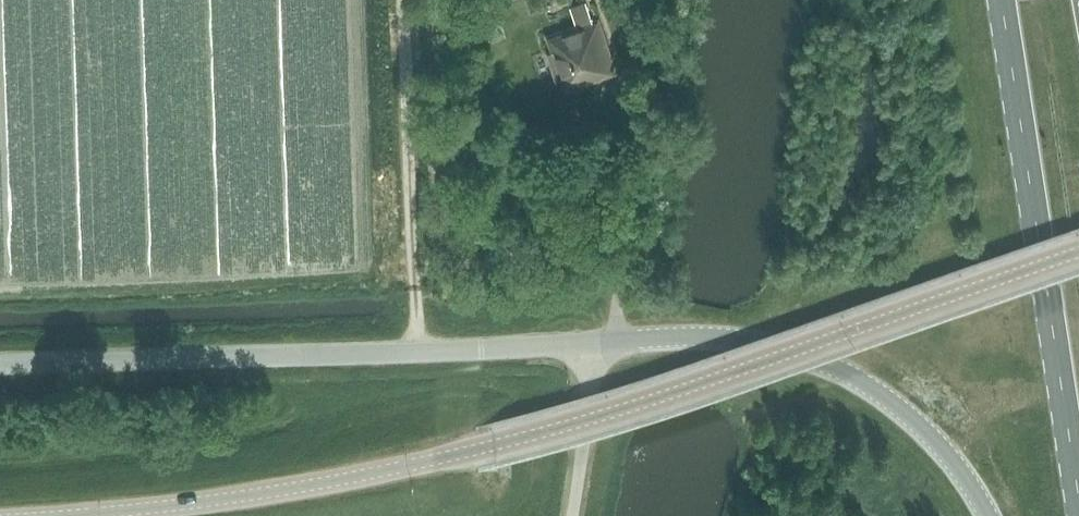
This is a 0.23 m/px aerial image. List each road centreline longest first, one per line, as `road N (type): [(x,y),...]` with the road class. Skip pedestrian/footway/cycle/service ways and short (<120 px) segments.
road 1 (unclassified): [(987,515),(955,466),(881,396),(829,365),(735,339),(0,364)]
road 2 (unclassified): [(87,515),(401,467),(608,414),(1078,252)]
road 3 (primary): [(1002,0),(1078,502)]

